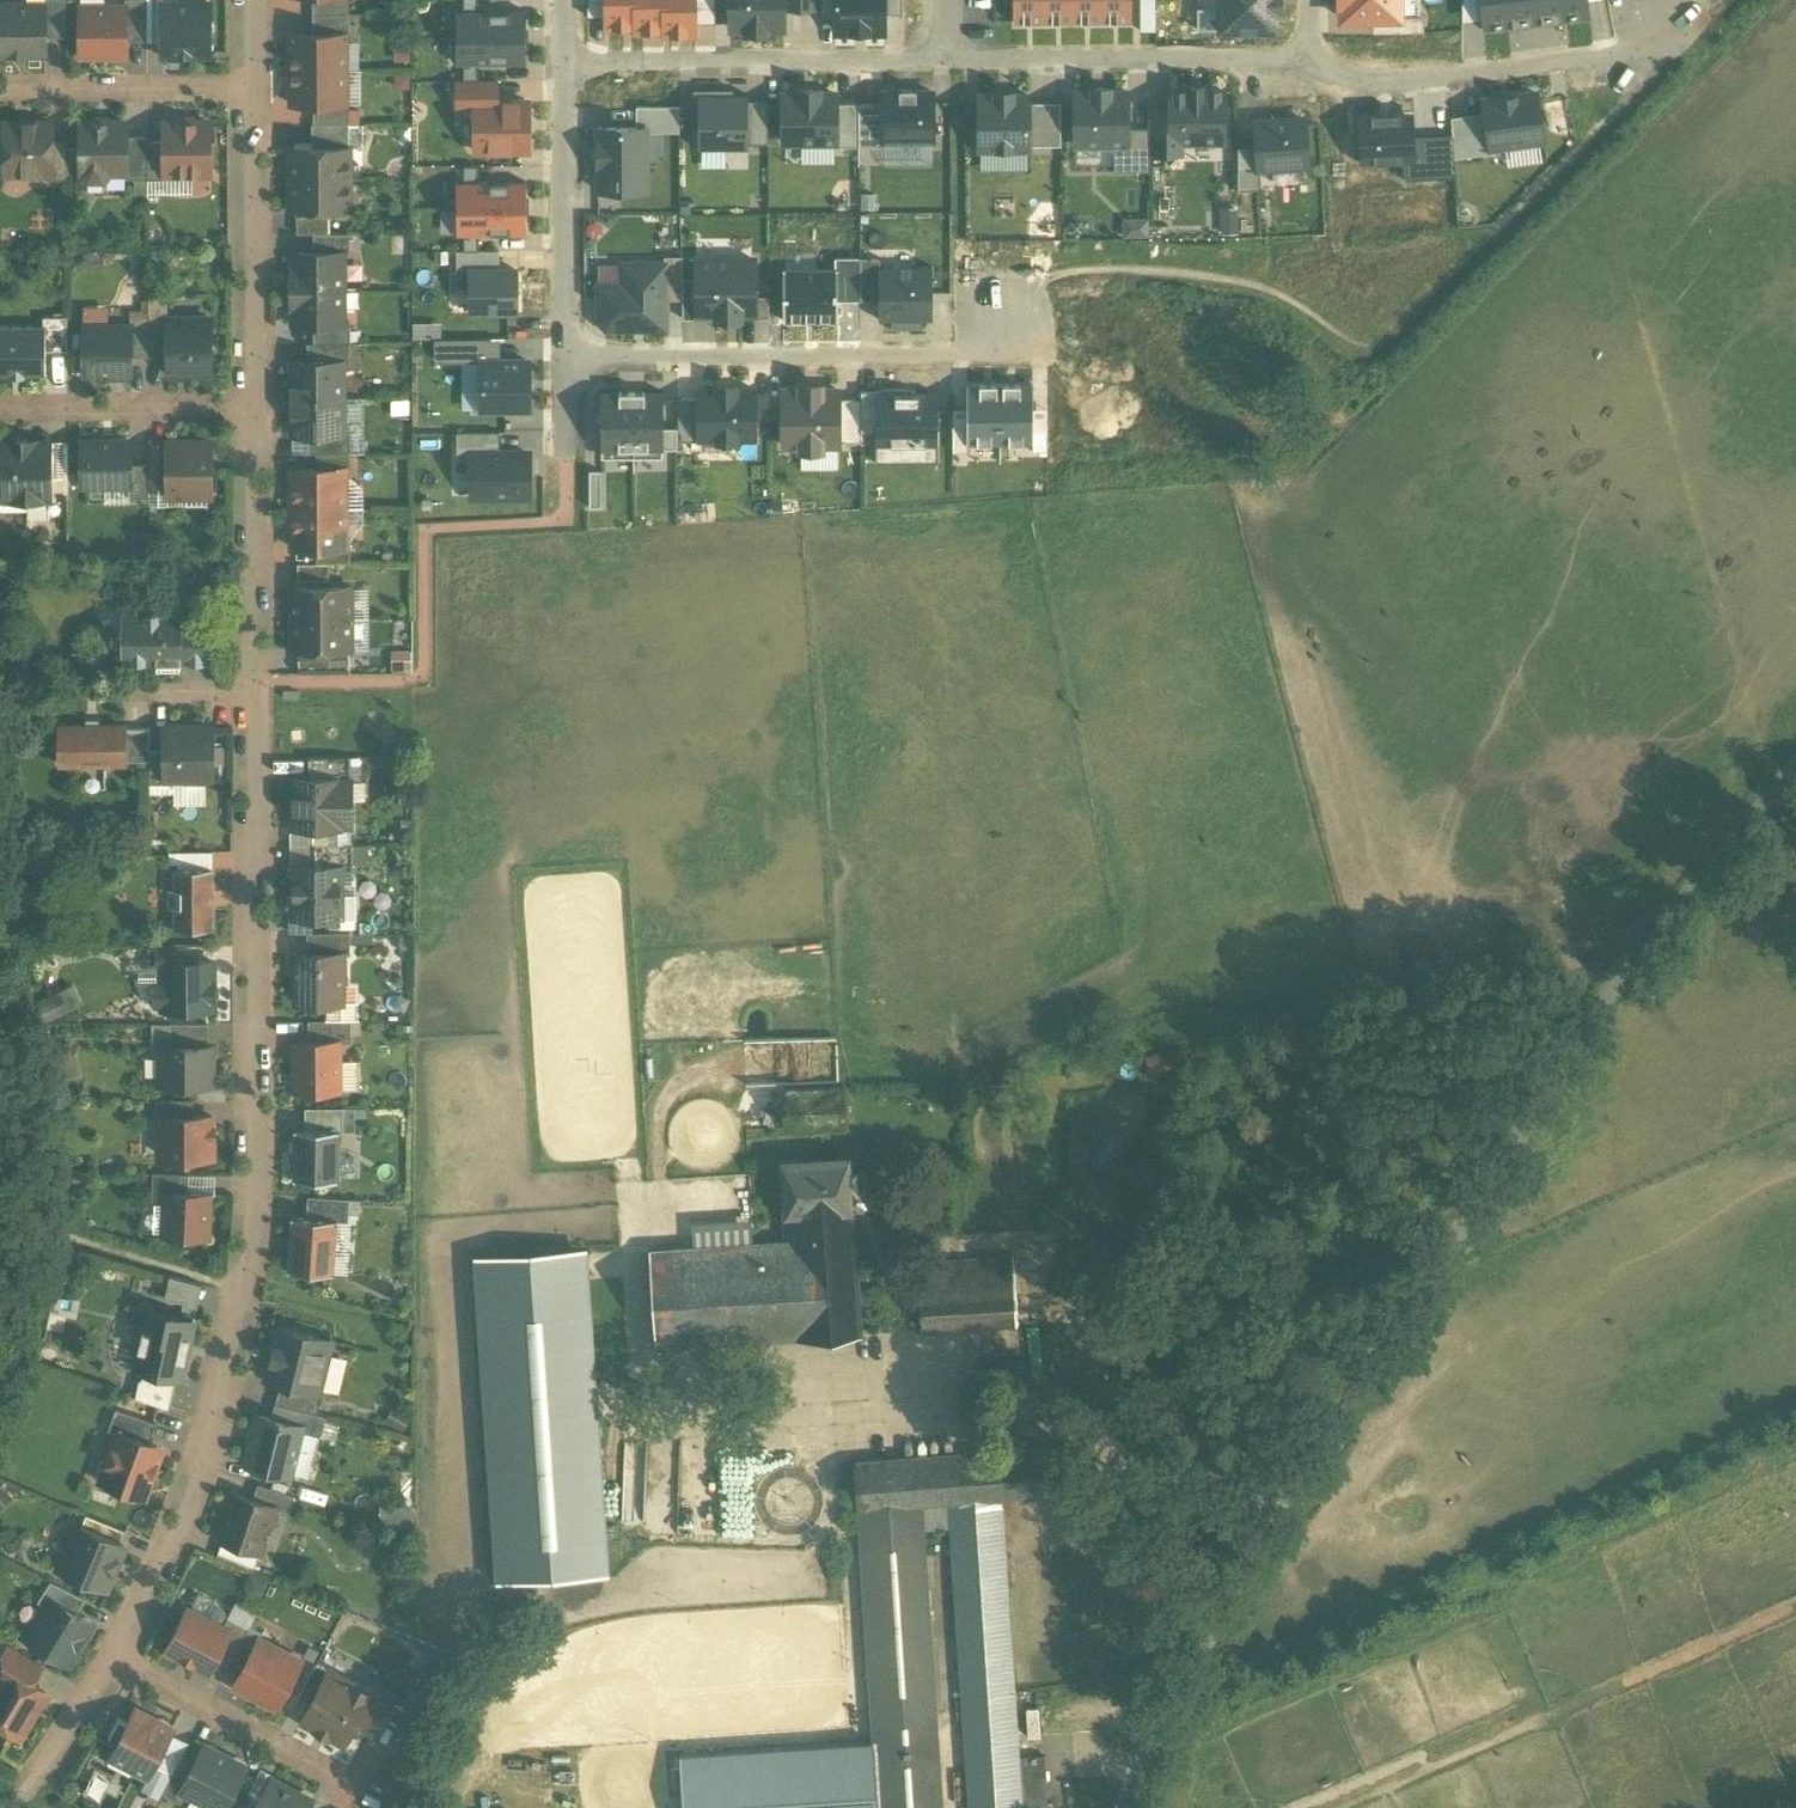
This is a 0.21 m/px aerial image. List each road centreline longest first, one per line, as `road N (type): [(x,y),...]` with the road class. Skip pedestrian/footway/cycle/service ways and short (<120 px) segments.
road 1 (residential): [(1124,1807),(1144,1745),(1612,987),(1795,770)]
road 2 (residential): [(254,692),(250,1240),(202,1461),(113,1659)]
road 3 (residential): [(564,319),(577,336),(609,350),(957,357),(1008,307)]
road 4 (residential): [(1307,54),(1321,70),(1369,86),(1642,49),(1668,0)]
road 5 (residential): [(567,67),(948,59)]
road 6 (residential): [(948,59),(1307,54)]
road 7 (residential): [(251,88),(252,407)]
road 8 (residential): [(252,407),(254,692)]
road 9 (residential): [(113,1659),(362,1790)]
road 10 (residential): [(567,67),(564,319)]
road 11 (residential): [(252,407),(0,409)]
road 12 (residential): [(0,90),(251,88)]
road 13 (residential): [(113,1659),(14,1807)]
road 14 (residential): [(565,455),(564,319)]
road 15 (residential): [(254,692),(126,693)]

